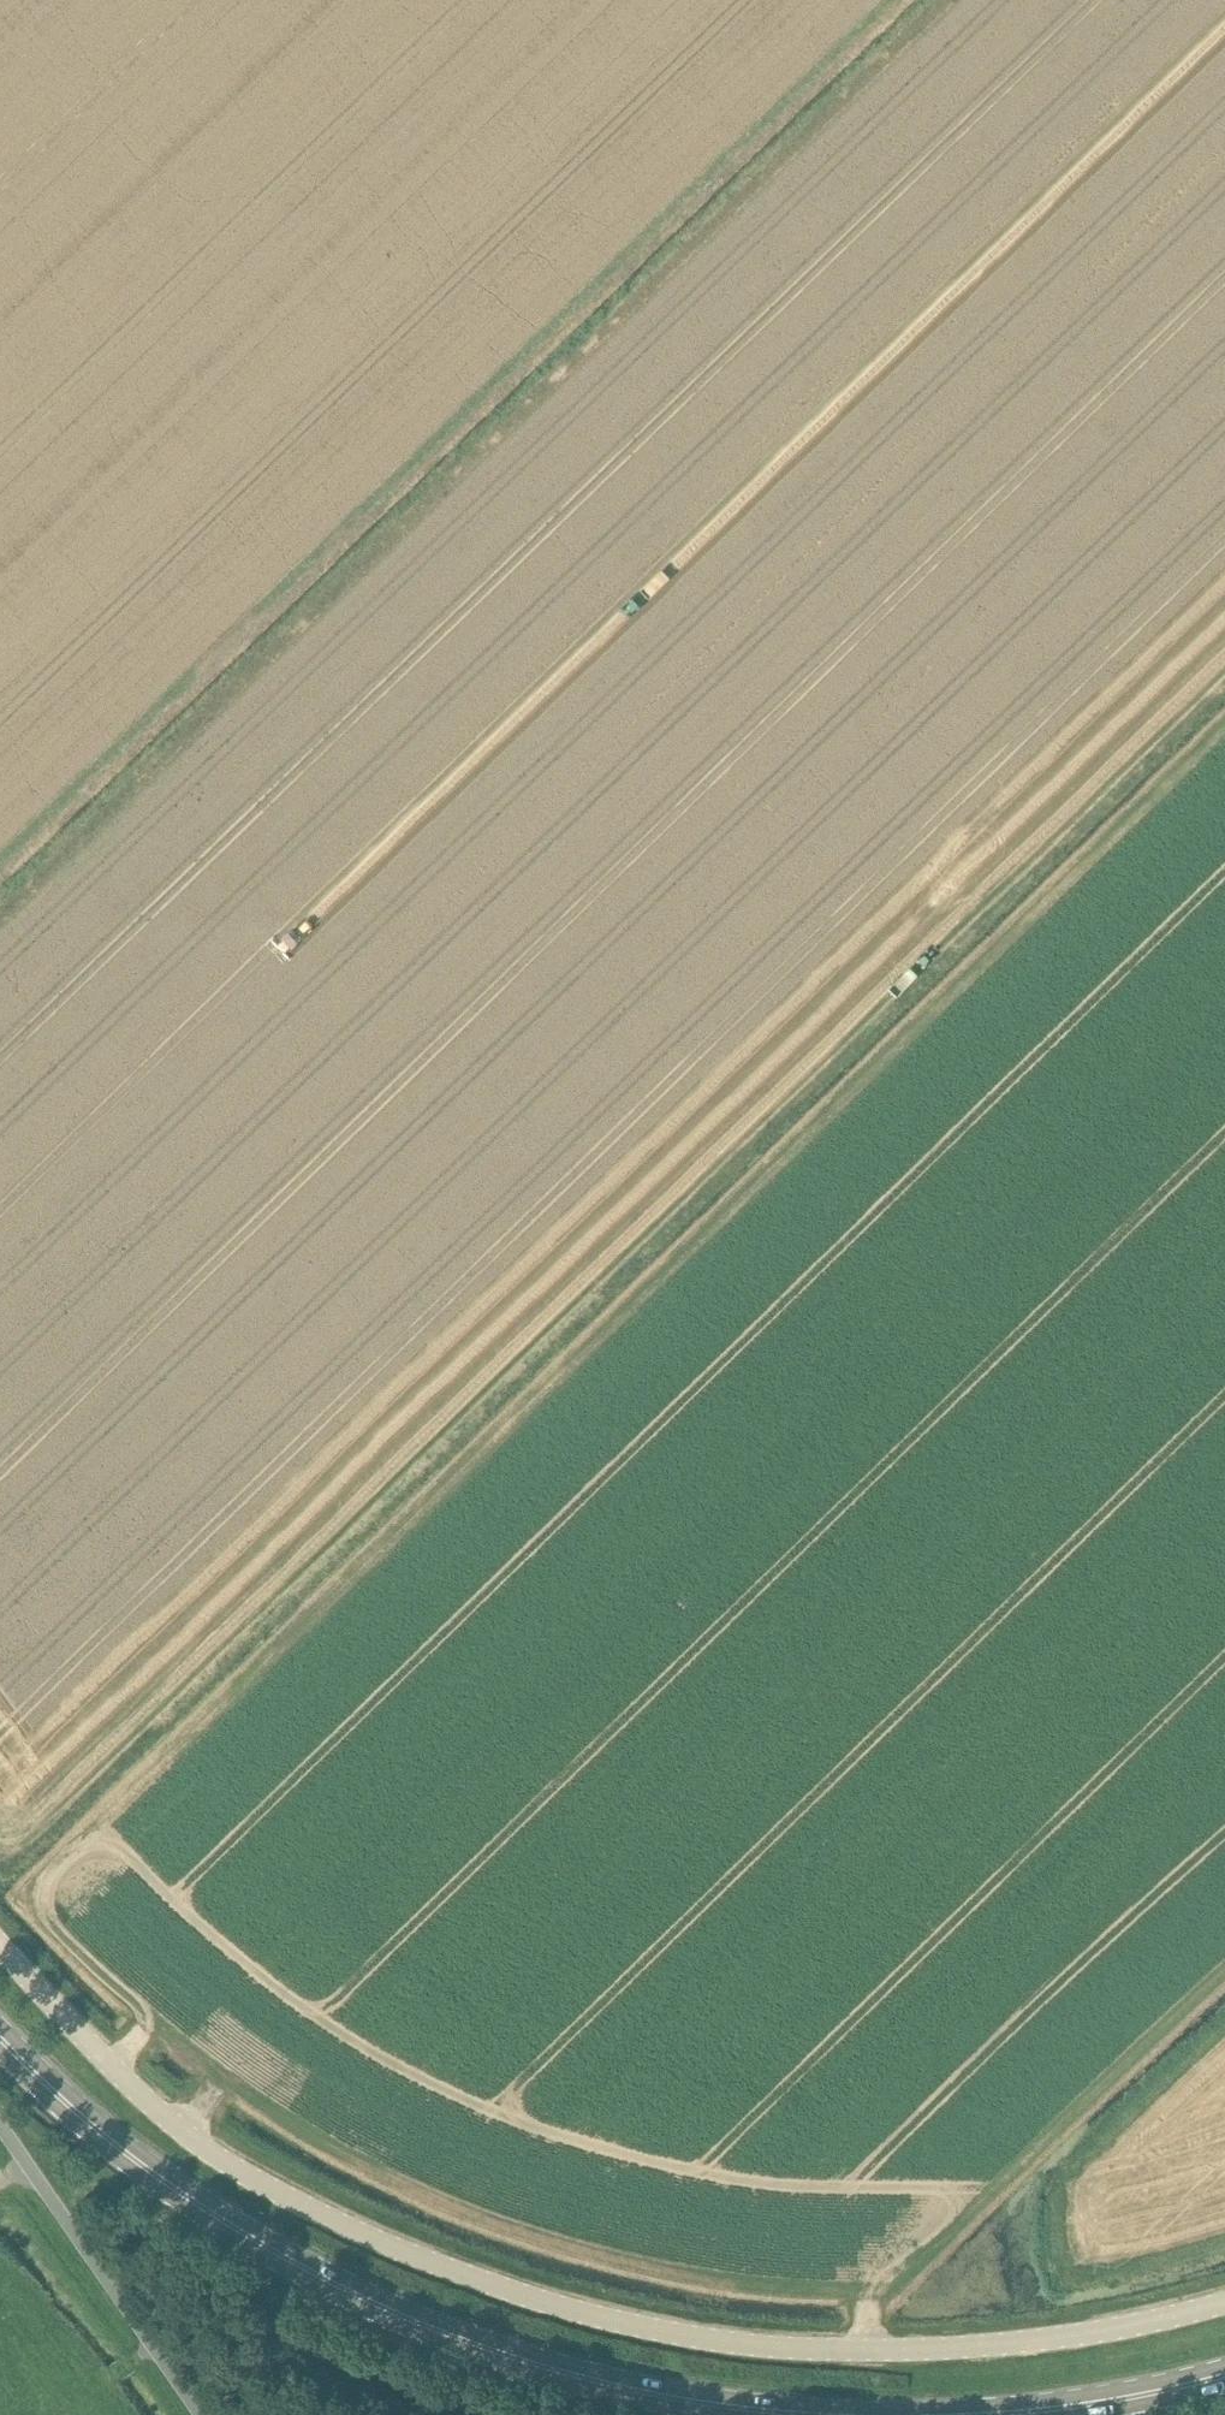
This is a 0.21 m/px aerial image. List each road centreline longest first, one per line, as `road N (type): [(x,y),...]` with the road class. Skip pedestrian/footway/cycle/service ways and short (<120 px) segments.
road 1 (unclassified): [(1224,2306),(1056,2342),(865,2355),(695,2341),(549,2306),(348,2231),(203,2151),(137,2094),(0,1949)]
road 2 (primary): [(764,2414),(551,2372),(377,2307),(271,2252),(143,2168),(0,2039)]
road 3 (primary): [(1224,2378),(1020,2414)]

